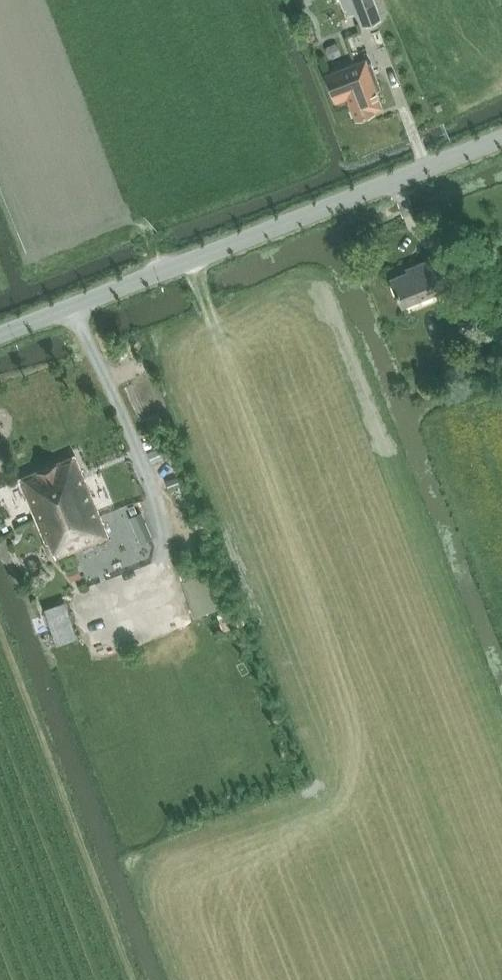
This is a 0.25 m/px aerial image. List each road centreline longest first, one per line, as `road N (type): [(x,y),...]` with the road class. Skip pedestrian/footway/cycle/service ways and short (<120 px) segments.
road 1 (tertiary): [(0,334),(501,140)]

